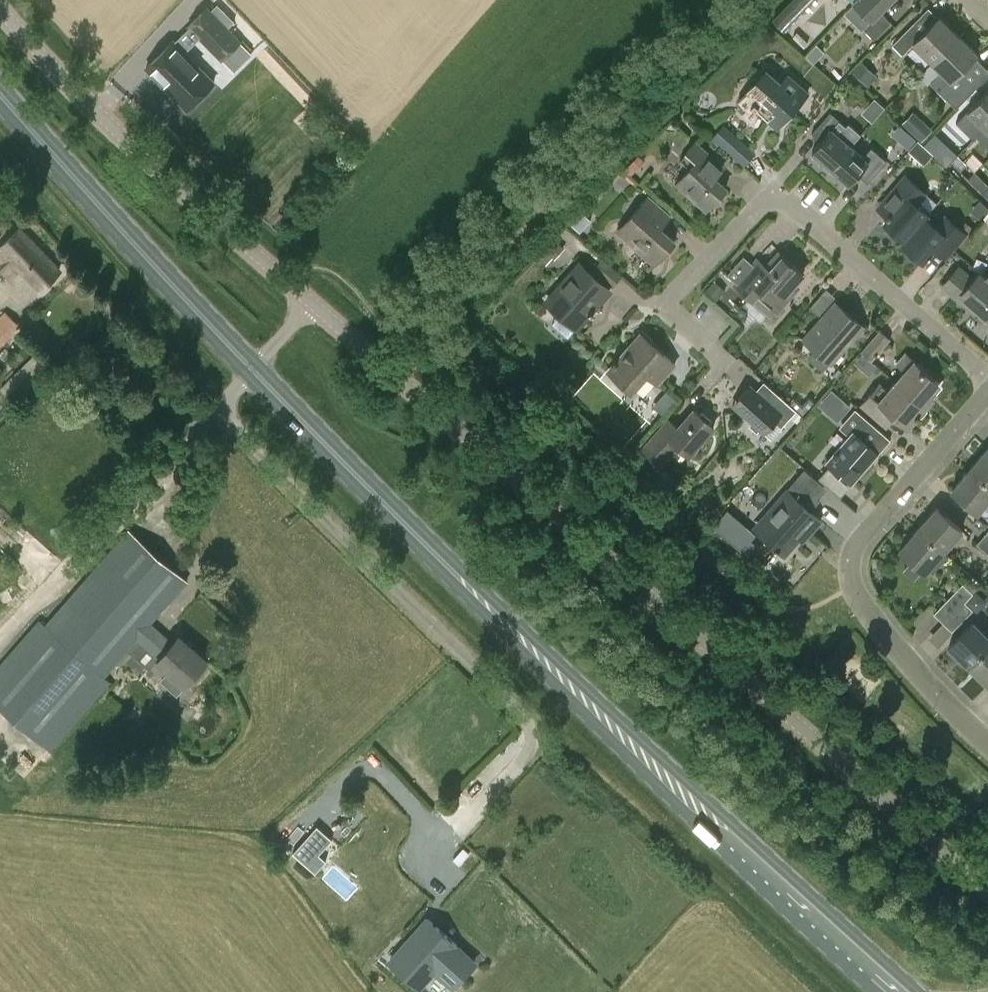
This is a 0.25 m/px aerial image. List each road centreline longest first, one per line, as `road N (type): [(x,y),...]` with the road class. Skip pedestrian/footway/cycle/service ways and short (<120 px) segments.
road 1 (primary): [(901,991),(439,562),(252,368)]
road 2 (unclassified): [(987,886),(312,302)]
road 3 (residential): [(987,376),(774,191),(666,306),(724,359)]
road 4 (unclassified): [(526,721),(231,425),(226,402),(252,368)]
road 5 (residential): [(987,744),(873,621),(853,589),(850,564),(864,533),(987,391)]
road 6 (unclassified): [(312,302),(0,9)]
road 7 (primary): [(252,368),(0,91)]

